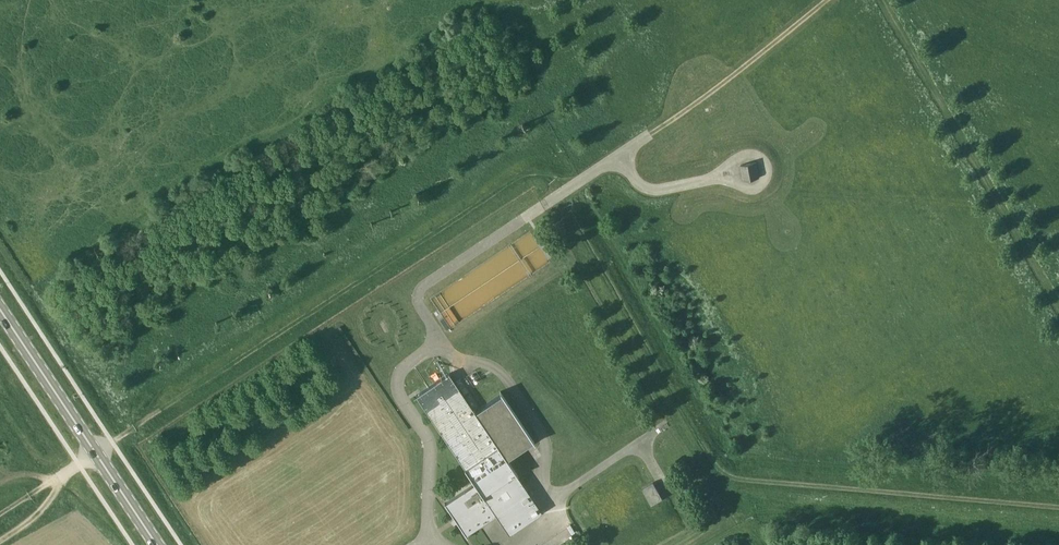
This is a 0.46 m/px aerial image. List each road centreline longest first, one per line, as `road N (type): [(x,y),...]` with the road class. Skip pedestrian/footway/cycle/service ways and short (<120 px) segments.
road 1 (track): [(561,193),(724,475),(1058,508)]
road 2 (track): [(887,0),(1058,303)]
road 3 (primary): [(0,310),(156,544)]
road 4 (track): [(828,0),(617,157)]
road 5 (track): [(95,452),(0,542)]

